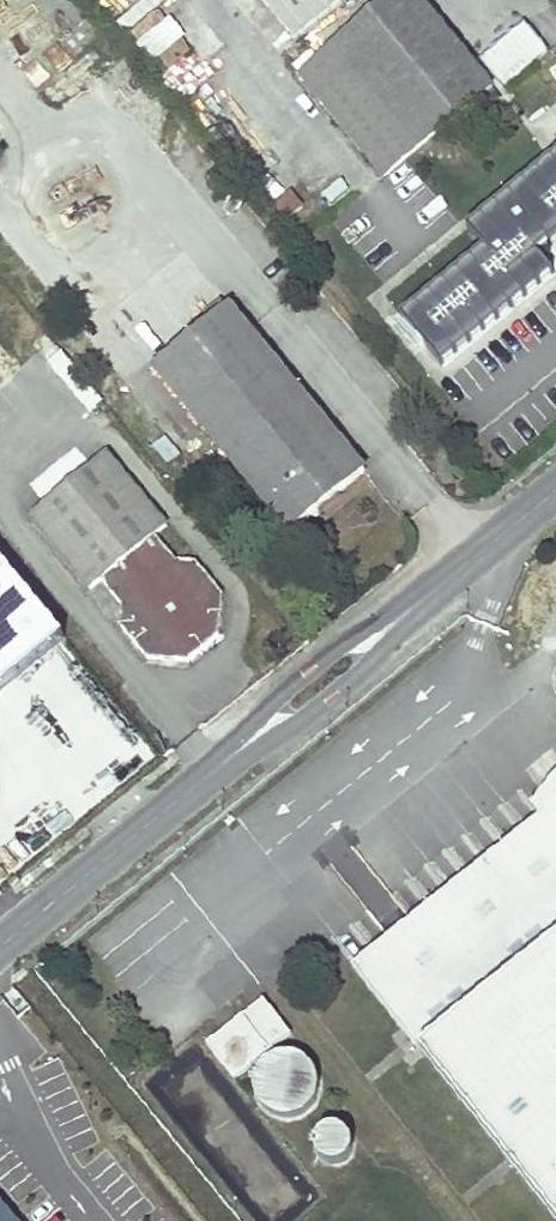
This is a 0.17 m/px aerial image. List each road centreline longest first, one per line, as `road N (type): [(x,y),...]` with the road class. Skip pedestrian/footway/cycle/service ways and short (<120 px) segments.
road 1 (track): [(465,1220),(211,901)]
road 2 (unclassified): [(0,945),(223,762)]
road 3 (unclassified): [(422,600),(333,647),(277,692),(223,762)]
road 4 (unclassified): [(223,762),(307,718),(372,663),(422,600)]
road 5 (unclassified): [(422,600),(555,491)]

